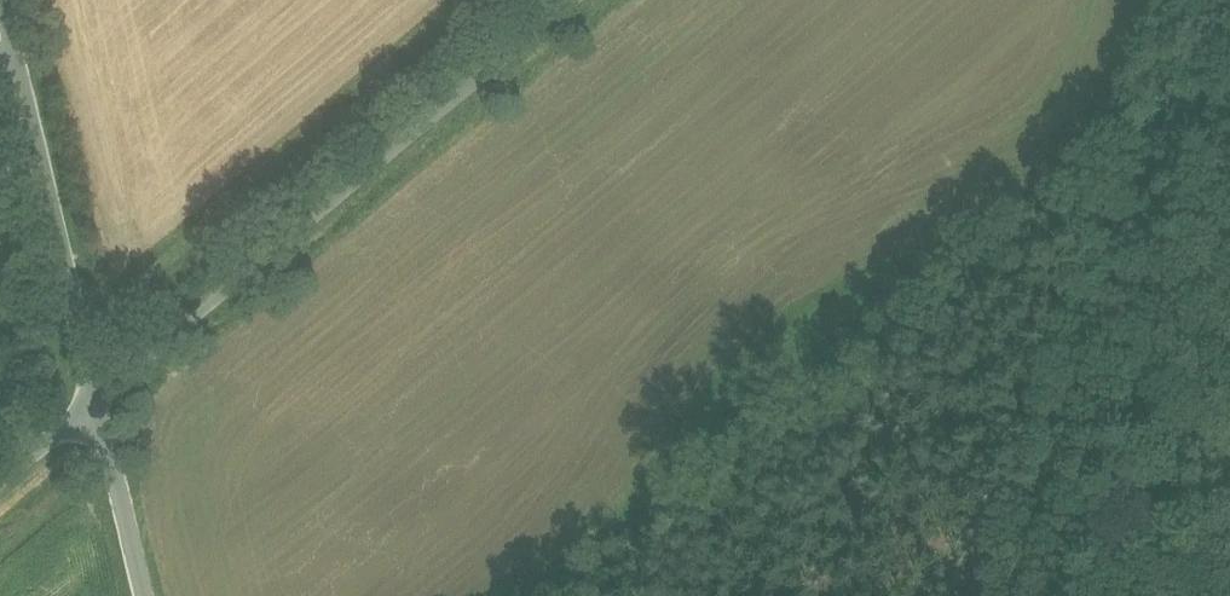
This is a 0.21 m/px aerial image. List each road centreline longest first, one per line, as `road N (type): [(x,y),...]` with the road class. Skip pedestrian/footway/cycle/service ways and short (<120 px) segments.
road 1 (residential): [(576,0),(95,402)]
road 2 (unclassified): [(8,0),(95,402)]
road 3 (residential): [(95,402),(143,595)]

